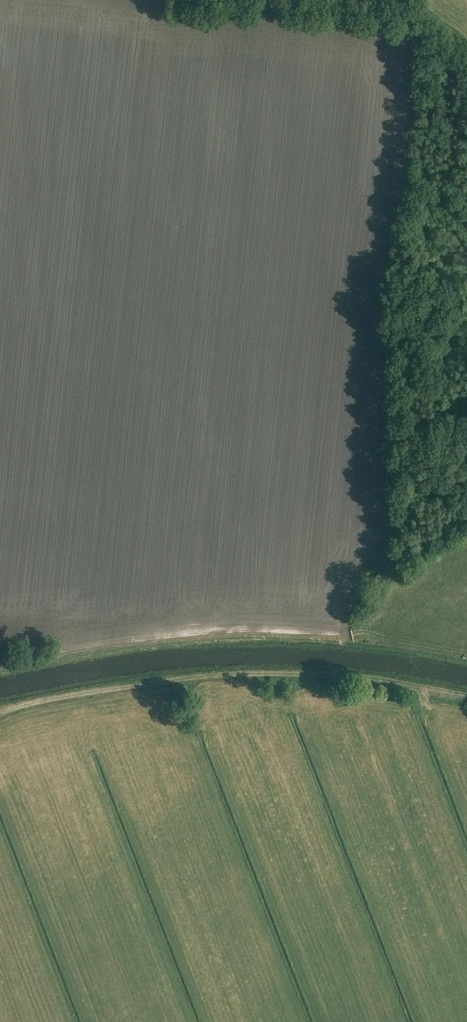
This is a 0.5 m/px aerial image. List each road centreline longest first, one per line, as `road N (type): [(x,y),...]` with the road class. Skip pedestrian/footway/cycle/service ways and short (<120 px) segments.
road 1 (track): [(466,695),(267,671),(0,707)]
road 2 (track): [(0,668),(165,641),(341,639)]
road 3 (track): [(466,48),(409,10),(292,0)]

